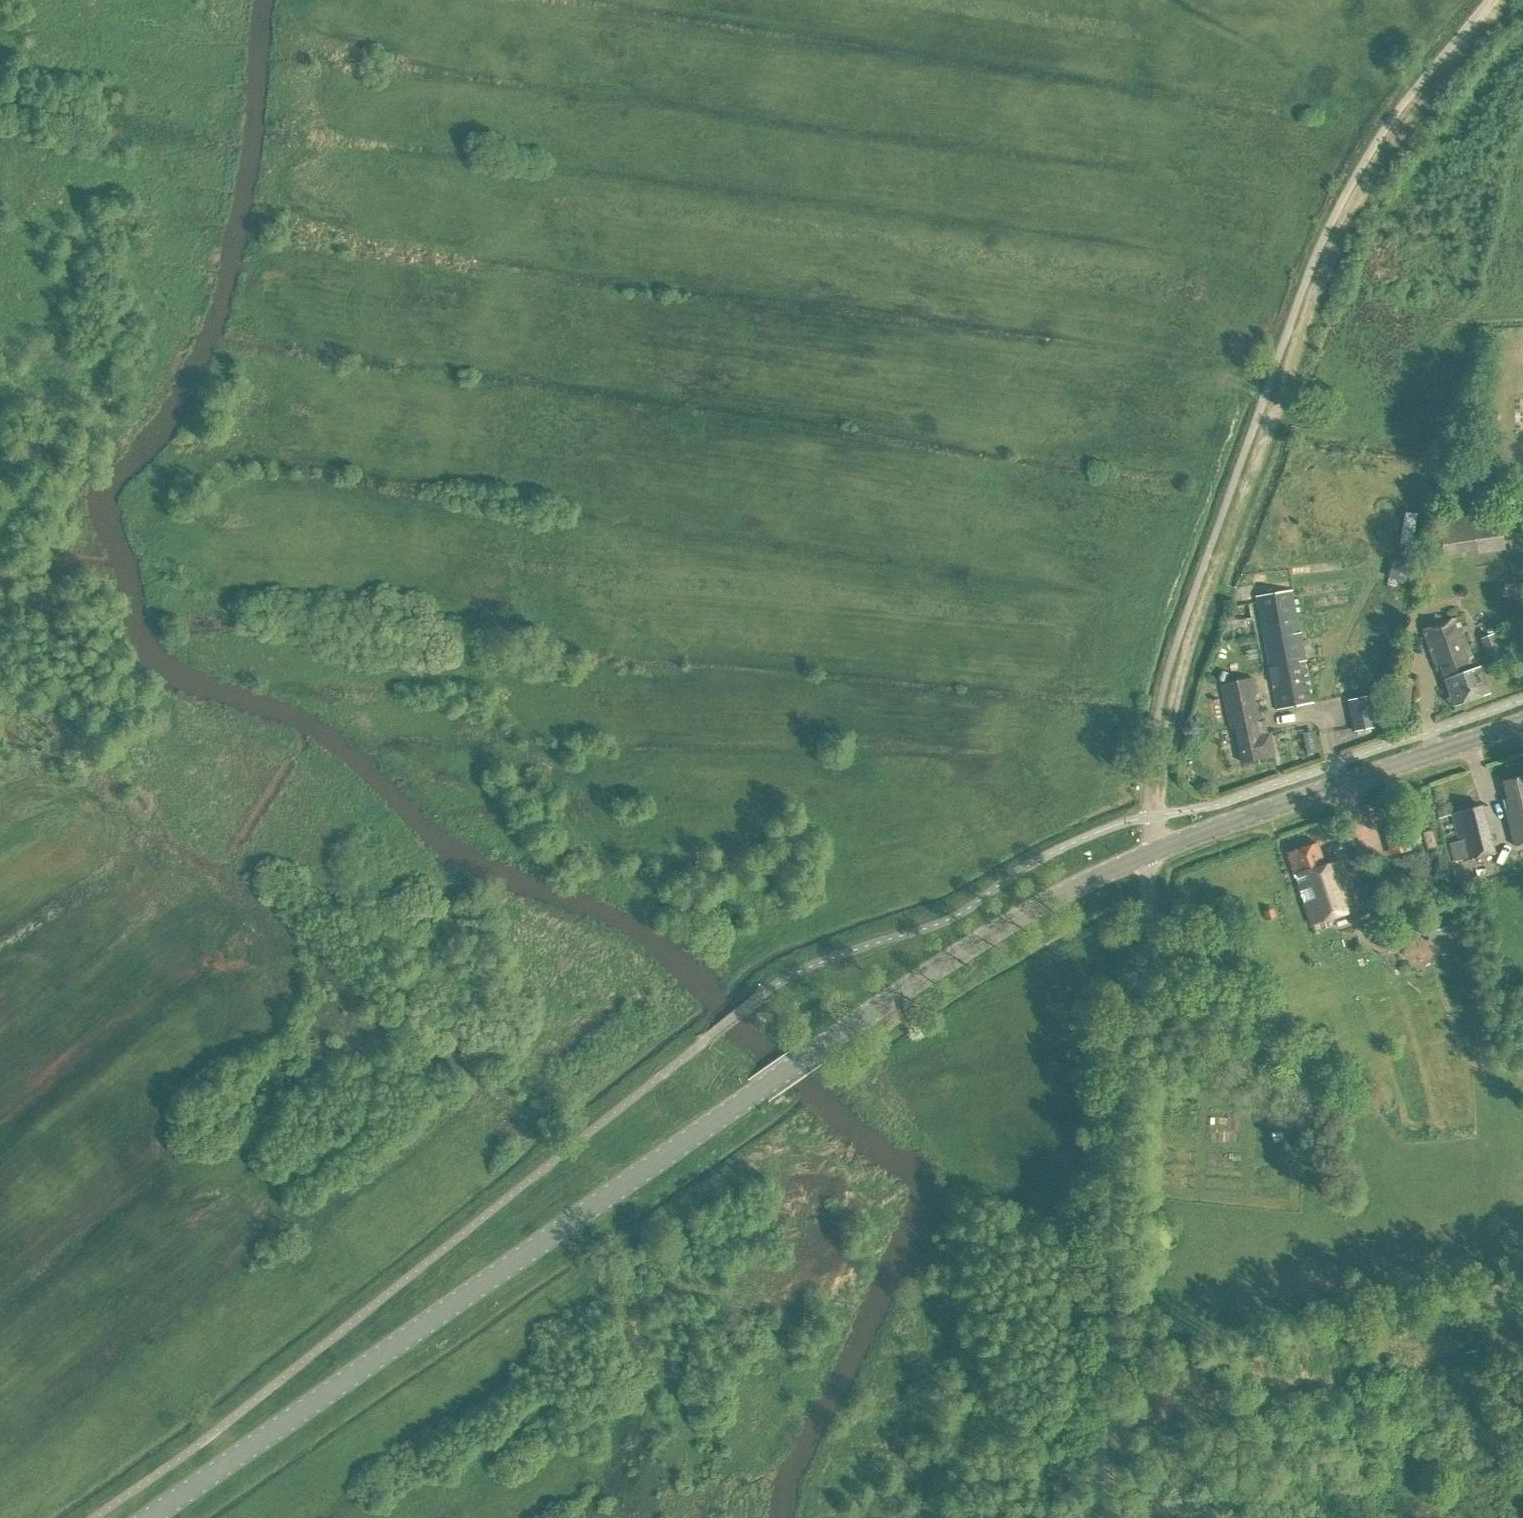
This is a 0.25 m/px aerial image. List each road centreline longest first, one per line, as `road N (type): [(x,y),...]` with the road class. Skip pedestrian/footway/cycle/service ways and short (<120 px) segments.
road 1 (track): [(1151,816),(1180,681),(1323,280),(1390,152),(1507,0)]
road 2 (tertiary): [(758,1091),(150,1517)]
road 3 (unclassified): [(1106,1517),(1122,1137),(1150,855)]
road 4 (tertiary): [(758,1091),(1057,898),(1150,855)]
road 5 (tertiary): [(1150,855),(1522,723)]

